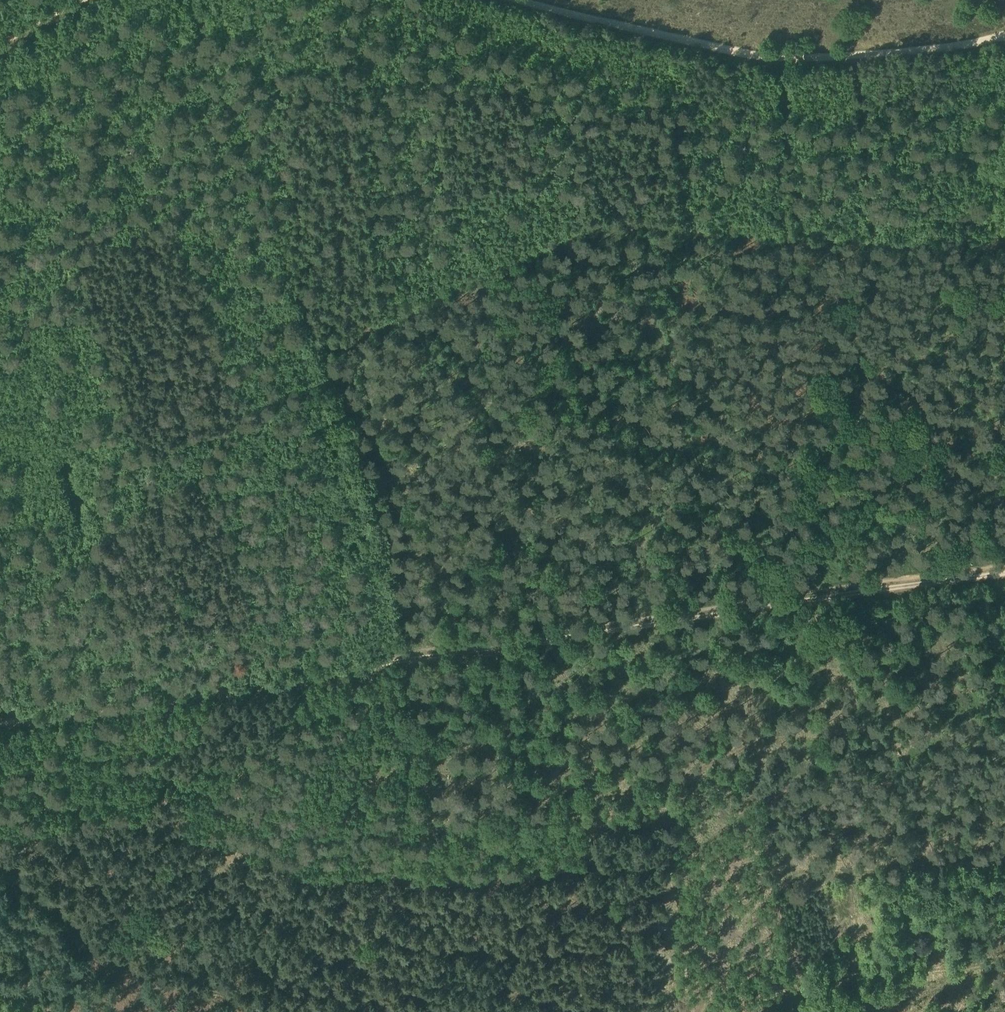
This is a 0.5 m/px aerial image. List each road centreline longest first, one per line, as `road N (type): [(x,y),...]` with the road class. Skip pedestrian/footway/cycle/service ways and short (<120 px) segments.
road 1 (track): [(748,610),(0,722)]
road 2 (track): [(1004,37),(792,60),(520,0)]
road 3 (track): [(1004,572),(748,610)]
road 4 (track): [(748,610),(675,409)]
road 5 (track): [(1004,969),(861,989)]

